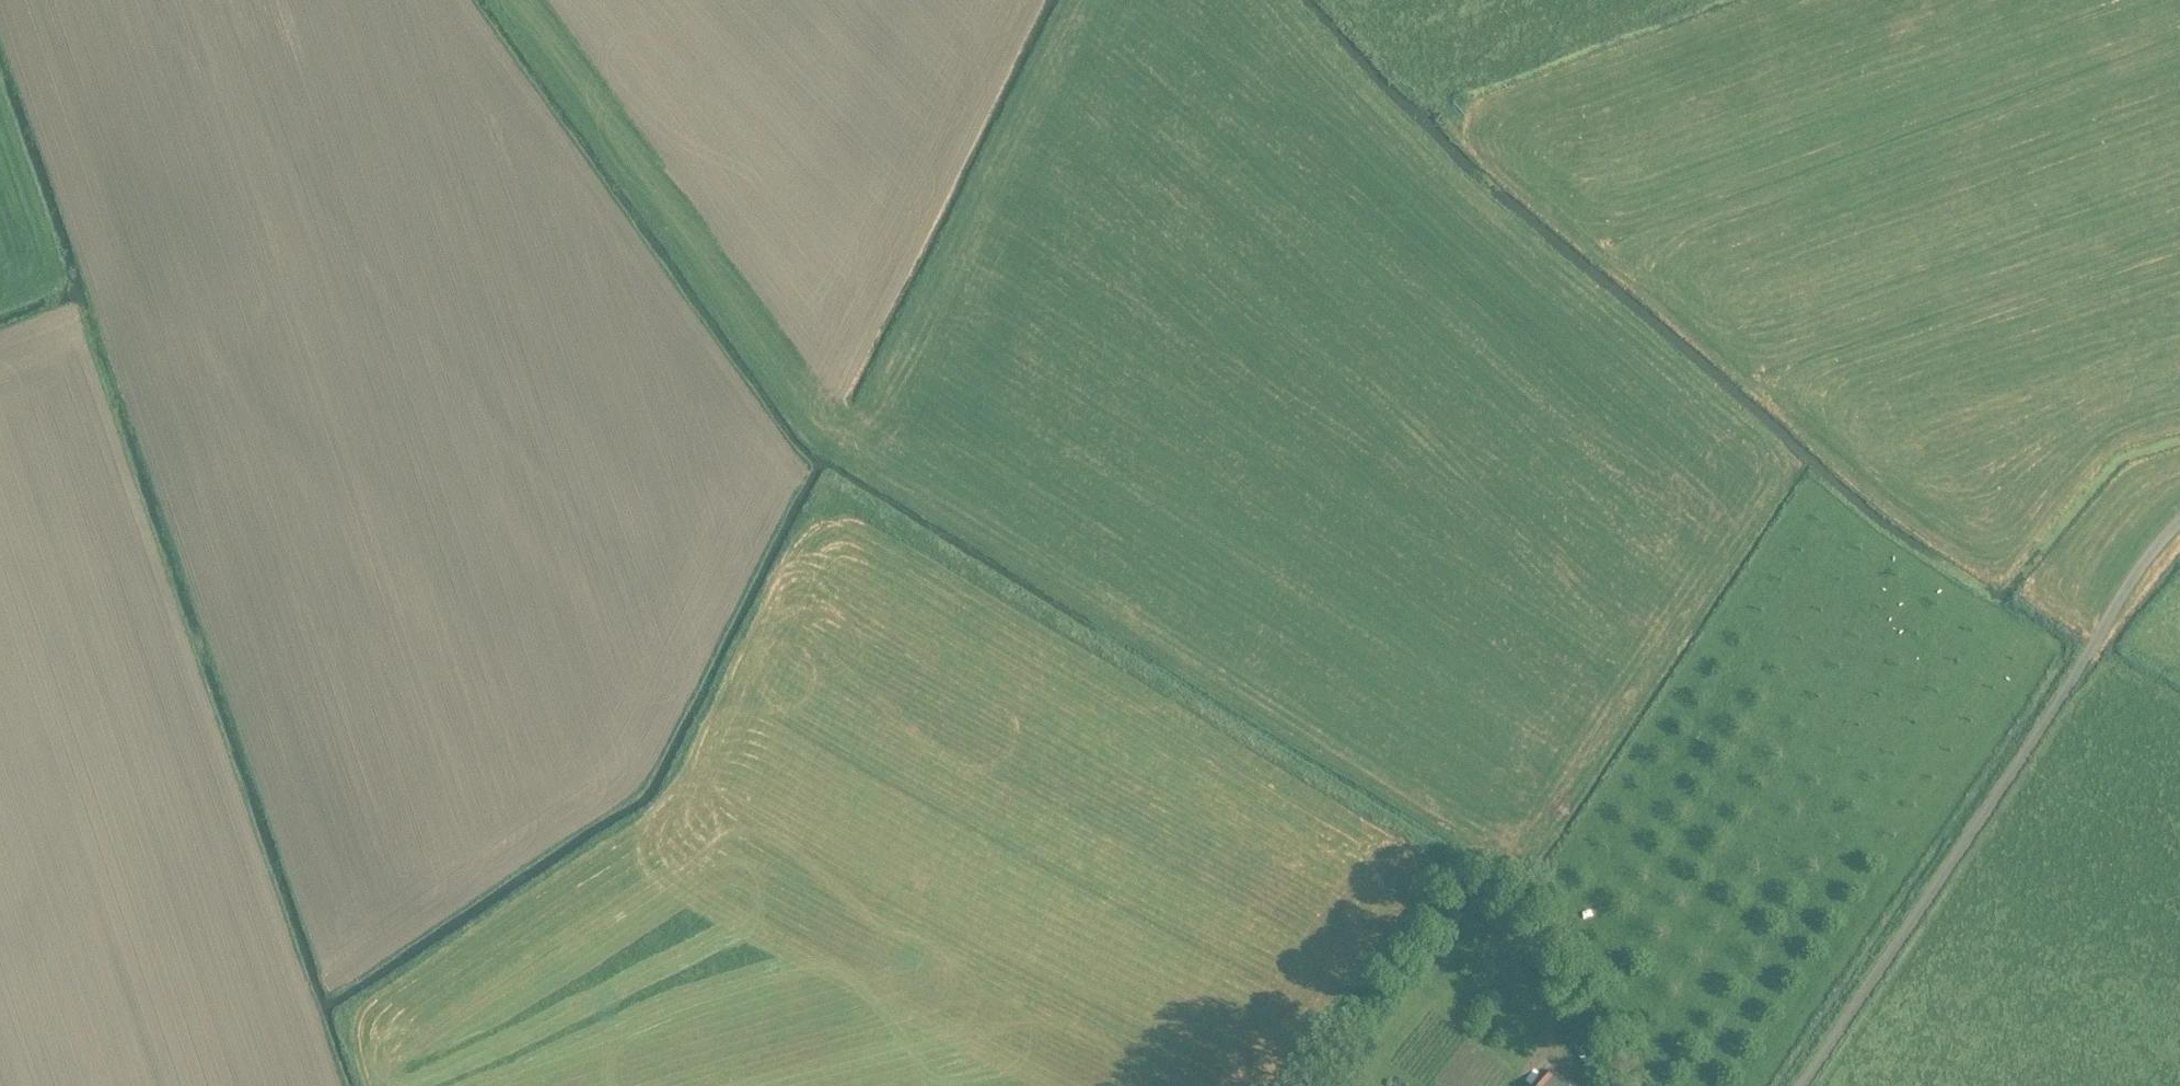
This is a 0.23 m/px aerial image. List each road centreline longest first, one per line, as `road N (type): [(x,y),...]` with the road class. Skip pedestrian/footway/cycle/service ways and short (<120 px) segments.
road 1 (unclassified): [(1799,1085),(2113,607),(2179,521)]

